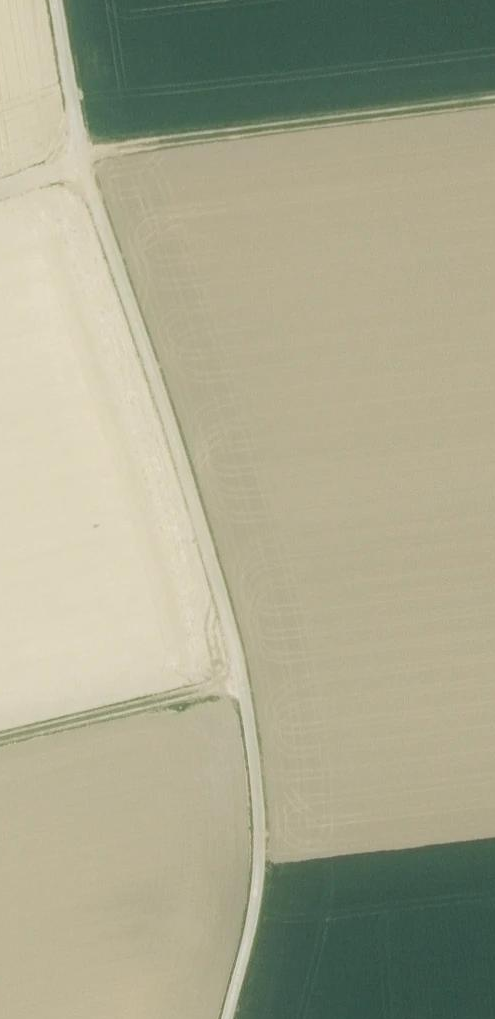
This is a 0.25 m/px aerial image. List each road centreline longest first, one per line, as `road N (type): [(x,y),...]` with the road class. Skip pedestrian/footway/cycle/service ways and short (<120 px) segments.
road 1 (track): [(233,1018),(265,853),(243,681),(164,389),(82,156),(50,0)]
road 2 (track): [(82,156),(494,103)]
road 3 (track): [(243,681),(0,740)]

